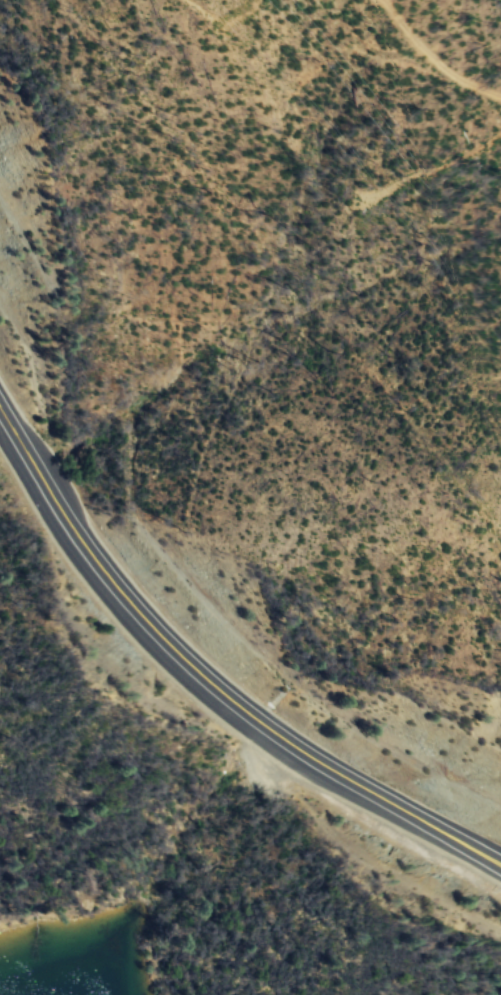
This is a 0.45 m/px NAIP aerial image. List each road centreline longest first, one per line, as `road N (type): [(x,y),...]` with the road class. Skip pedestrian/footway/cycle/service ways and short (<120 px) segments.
road 1 (trunk): [(500,855),(282,727),(195,655),(72,514),(0,399)]

